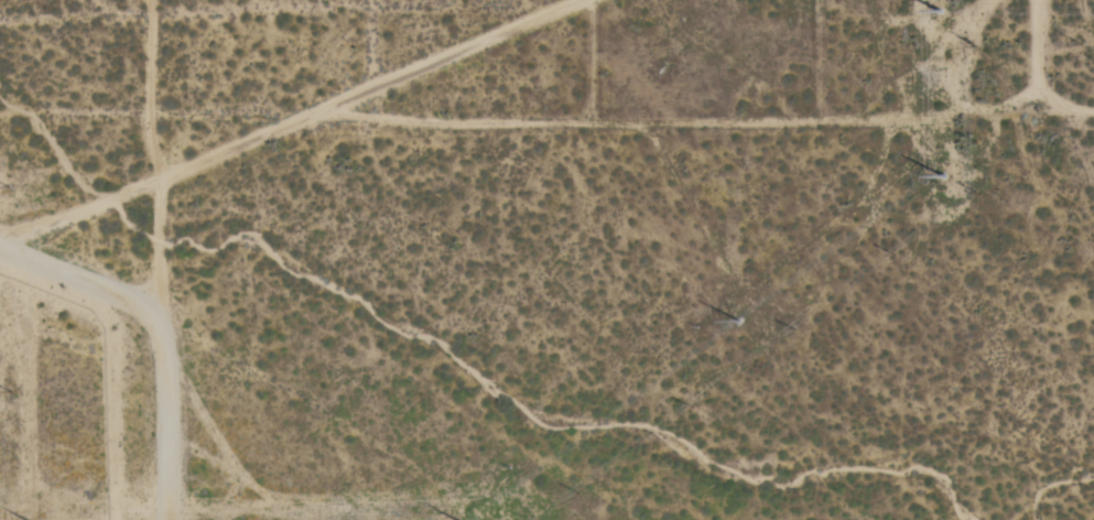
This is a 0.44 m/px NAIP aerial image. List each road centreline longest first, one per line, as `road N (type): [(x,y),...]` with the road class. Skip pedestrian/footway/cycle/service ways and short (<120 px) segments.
road 1 (residential): [(0,132),(884,137)]
road 2 (residential): [(0,262),(615,0)]
road 3 (residential): [(166,519),(159,192)]
road 4 (track): [(1039,0),(1036,123),(884,137)]
road 5 (track): [(162,318),(0,270)]

